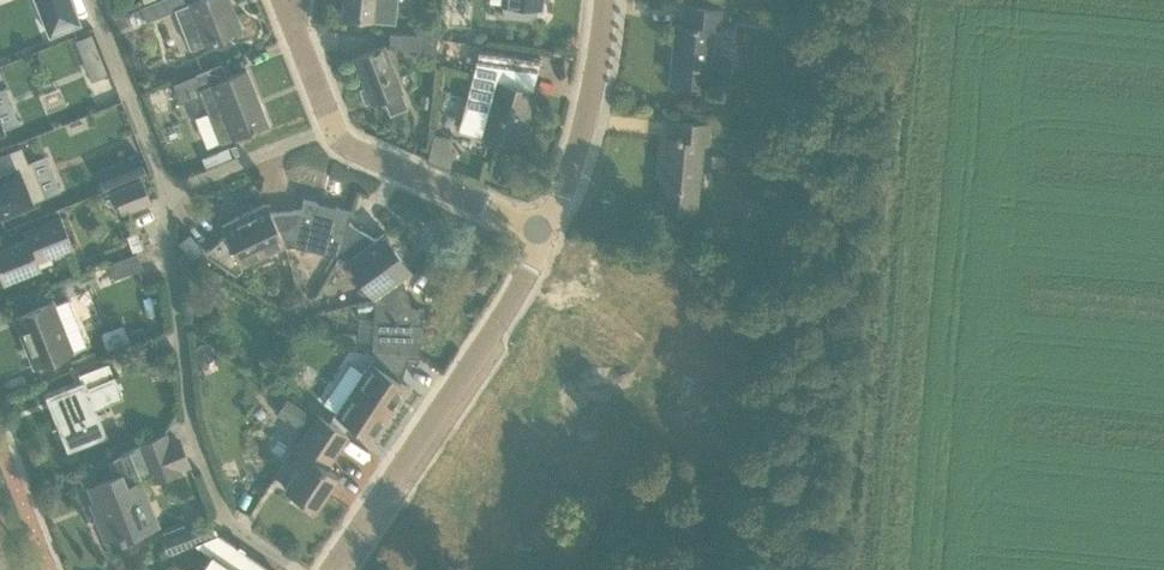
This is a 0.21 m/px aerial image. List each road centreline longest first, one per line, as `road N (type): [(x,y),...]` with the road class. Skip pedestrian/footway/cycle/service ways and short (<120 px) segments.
road 1 (residential): [(336,569),(550,236)]
road 2 (residential): [(550,236),(344,142),(296,30)]
road 3 (residential): [(550,236),(599,54),(604,0)]

